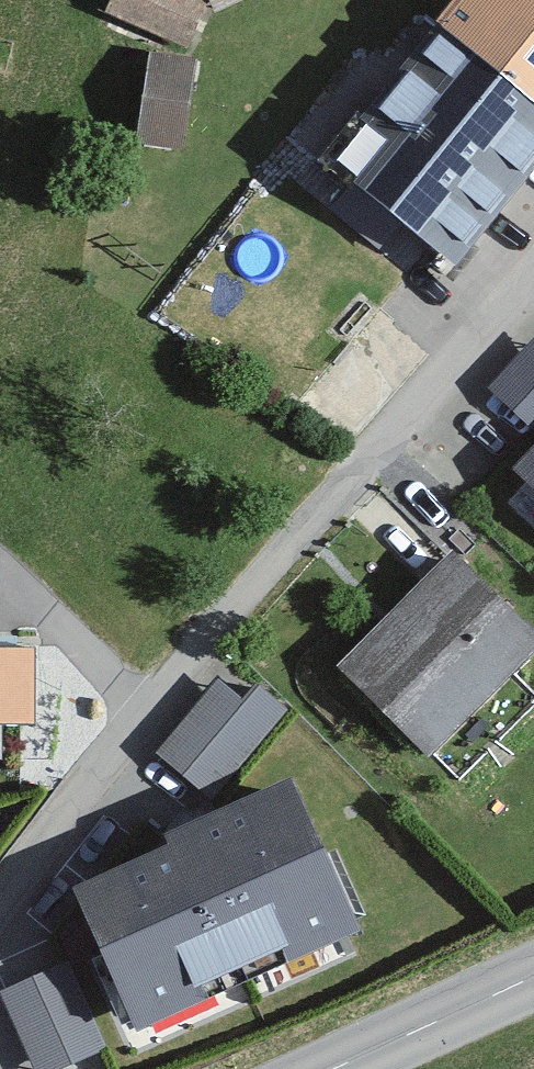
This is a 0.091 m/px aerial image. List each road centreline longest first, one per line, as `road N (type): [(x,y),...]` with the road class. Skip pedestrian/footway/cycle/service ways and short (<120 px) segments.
road 1 (residential): [(0,890),(533,275)]
road 2 (tertiary): [(321,1068),(533,971)]

